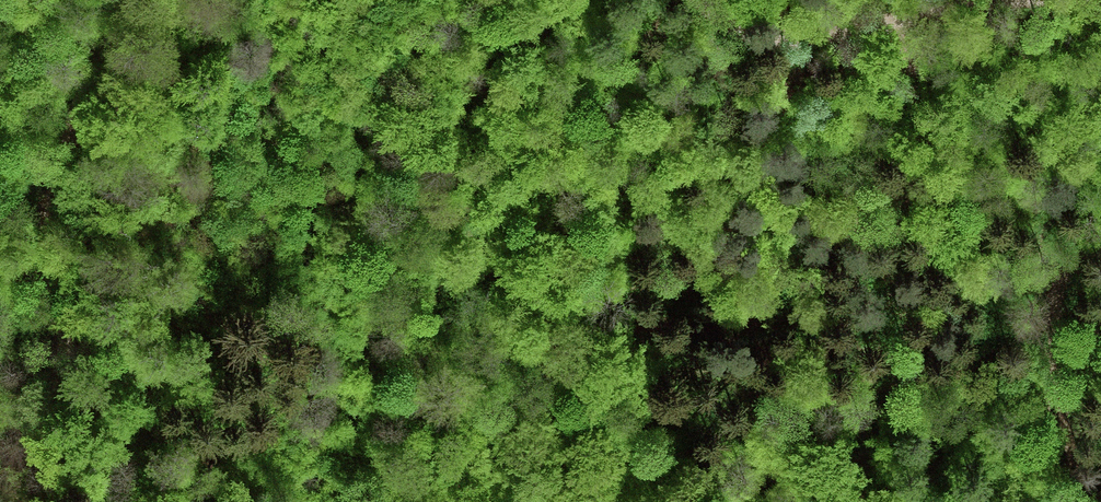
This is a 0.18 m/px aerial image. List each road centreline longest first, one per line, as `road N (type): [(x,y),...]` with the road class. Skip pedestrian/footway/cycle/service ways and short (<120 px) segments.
road 1 (track): [(923,383),(801,398),(683,370),(585,402),(523,388),(453,356),(398,305),(380,276),(362,199),(370,147),(424,0)]
road 2 (track): [(117,0),(49,192),(57,360),(24,501)]
road 3 (track): [(1005,0),(855,33),(771,40),(695,0)]
road 4 (track): [(1057,404),(923,383),(994,351),(1054,297)]
road 5 (track): [(1072,501),(1057,404),(1054,297),(1065,264),(1100,231)]

